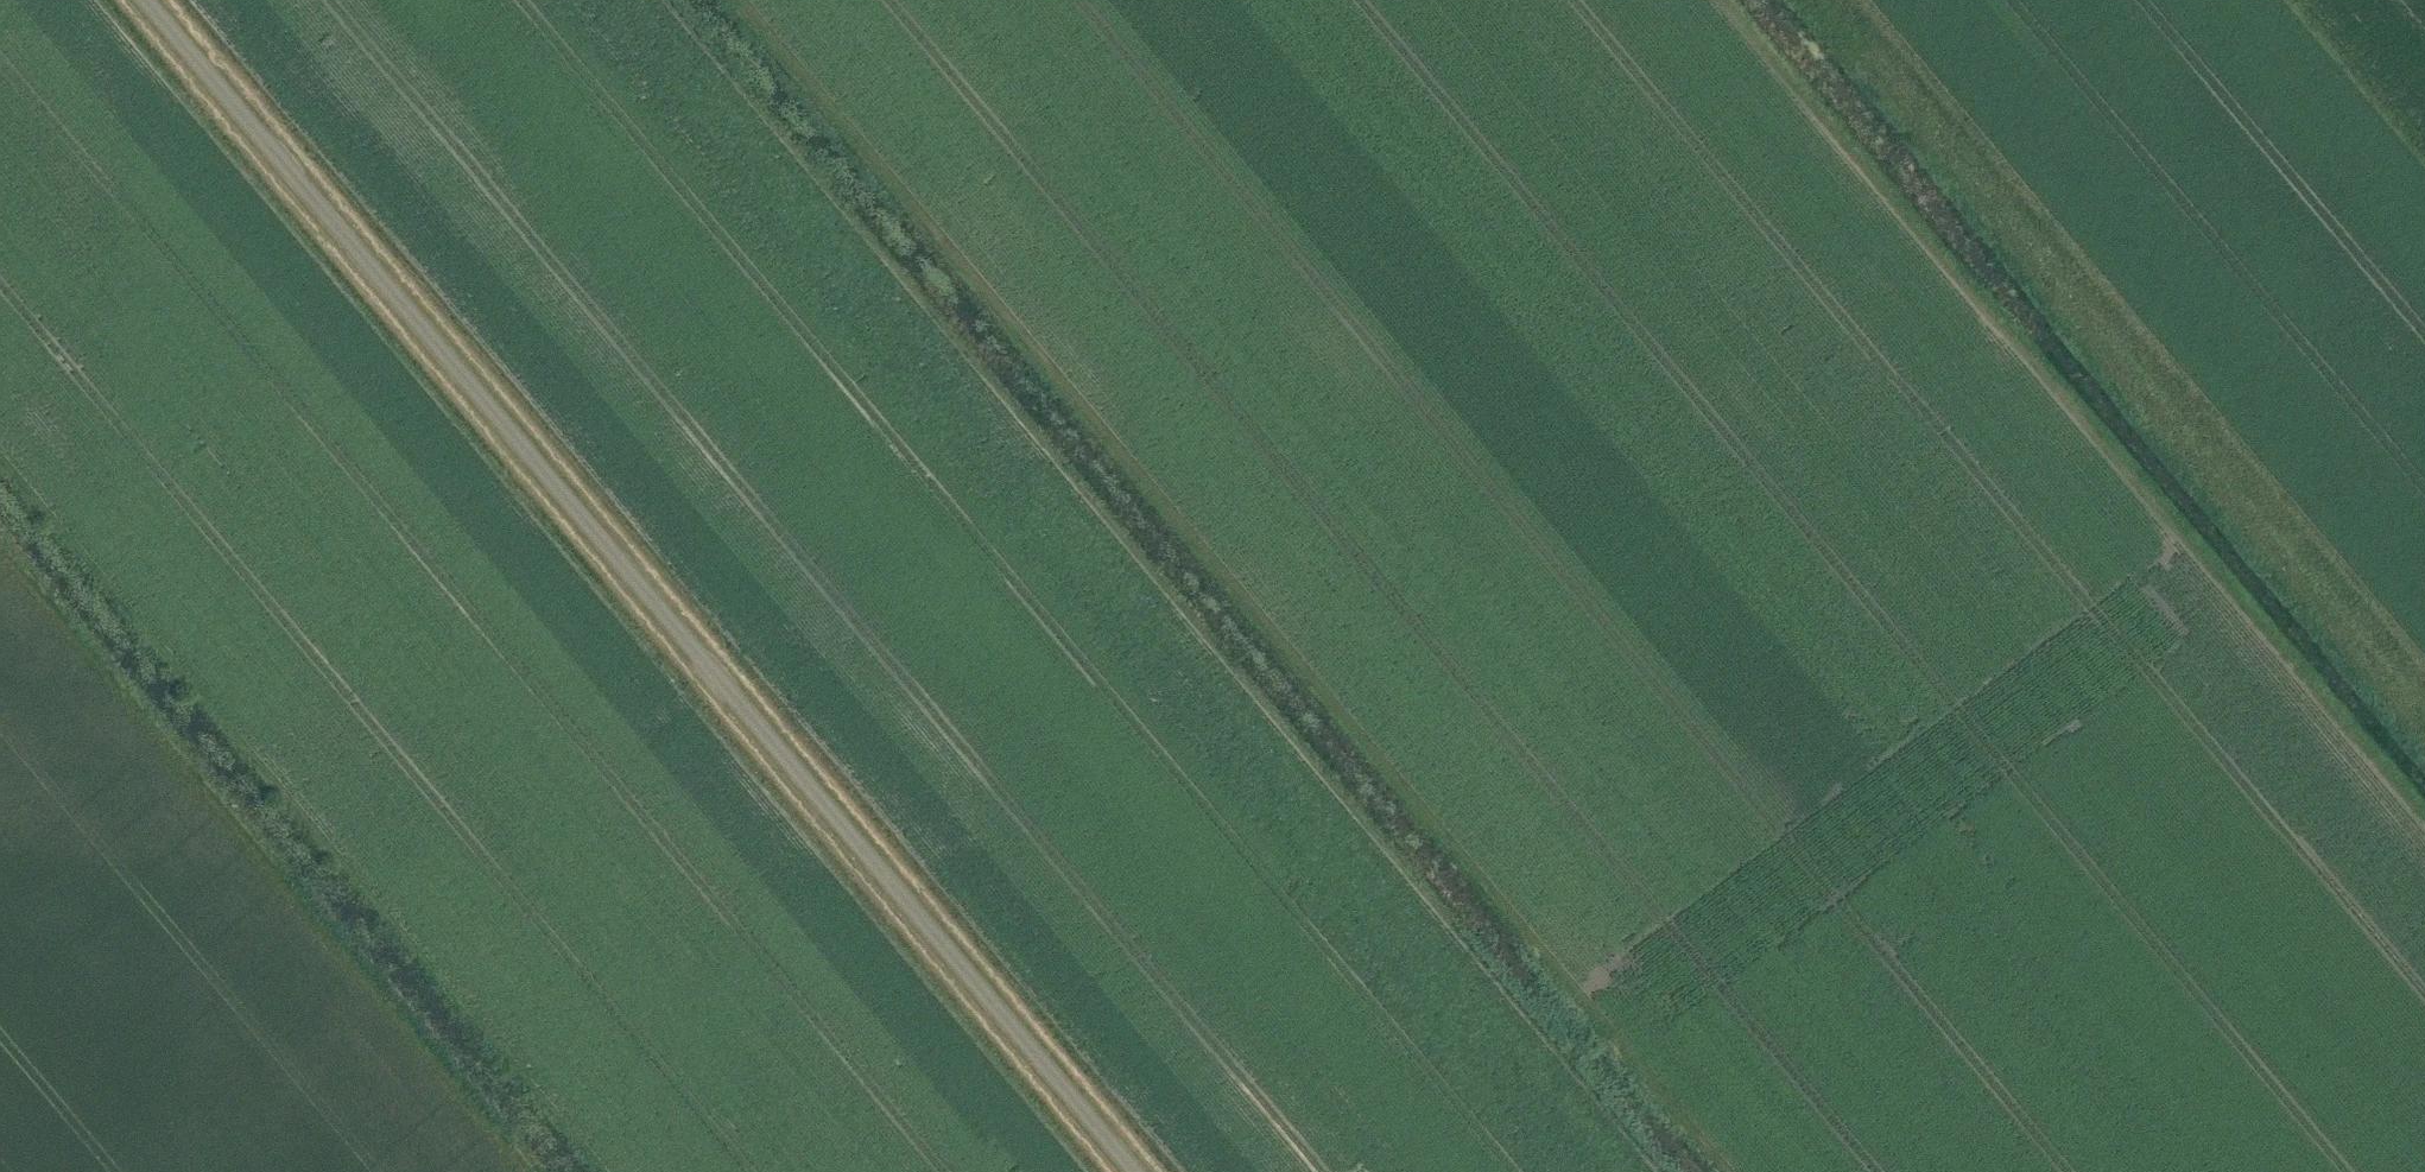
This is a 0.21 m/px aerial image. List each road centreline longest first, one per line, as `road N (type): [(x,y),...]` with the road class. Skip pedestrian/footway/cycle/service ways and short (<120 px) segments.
road 1 (unclassified): [(1136,1171),(148,0)]

